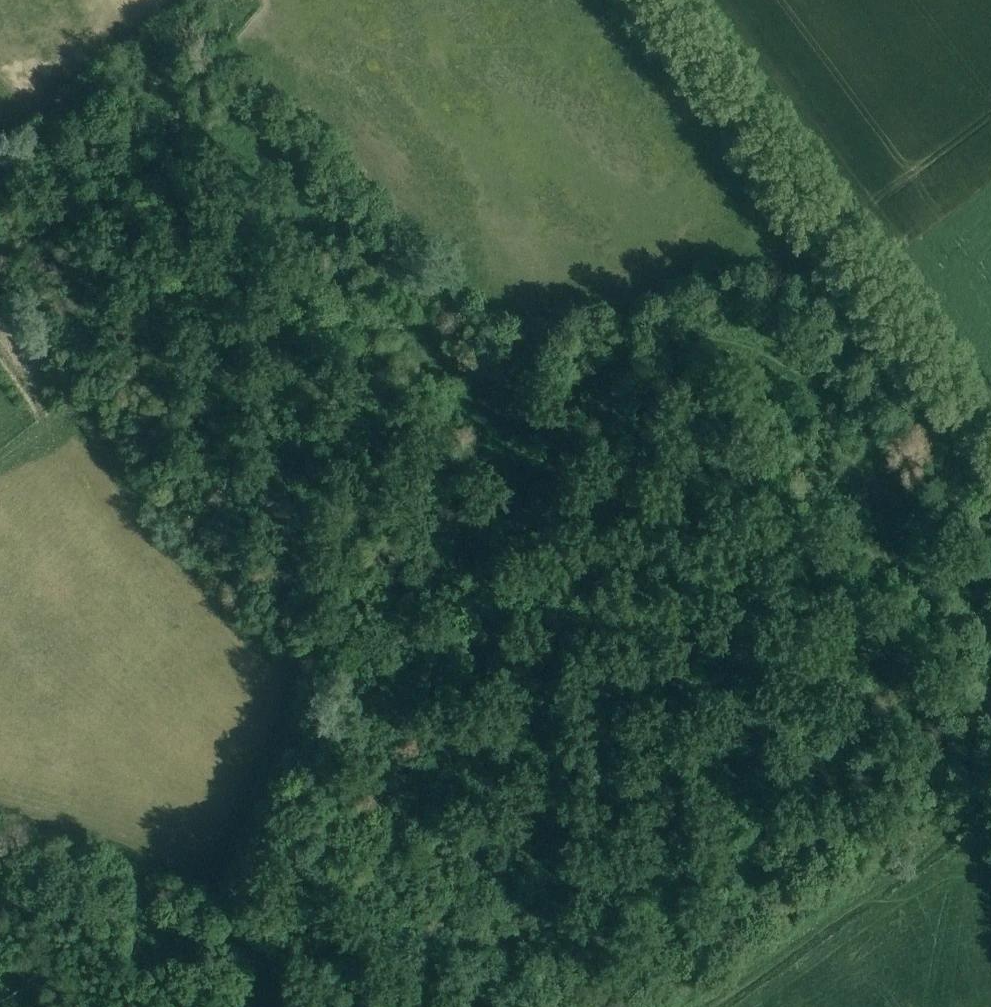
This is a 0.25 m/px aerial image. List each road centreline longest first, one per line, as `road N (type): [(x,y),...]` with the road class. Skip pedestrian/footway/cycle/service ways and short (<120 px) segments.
road 1 (track): [(304,1006),(219,866),(0,795)]

